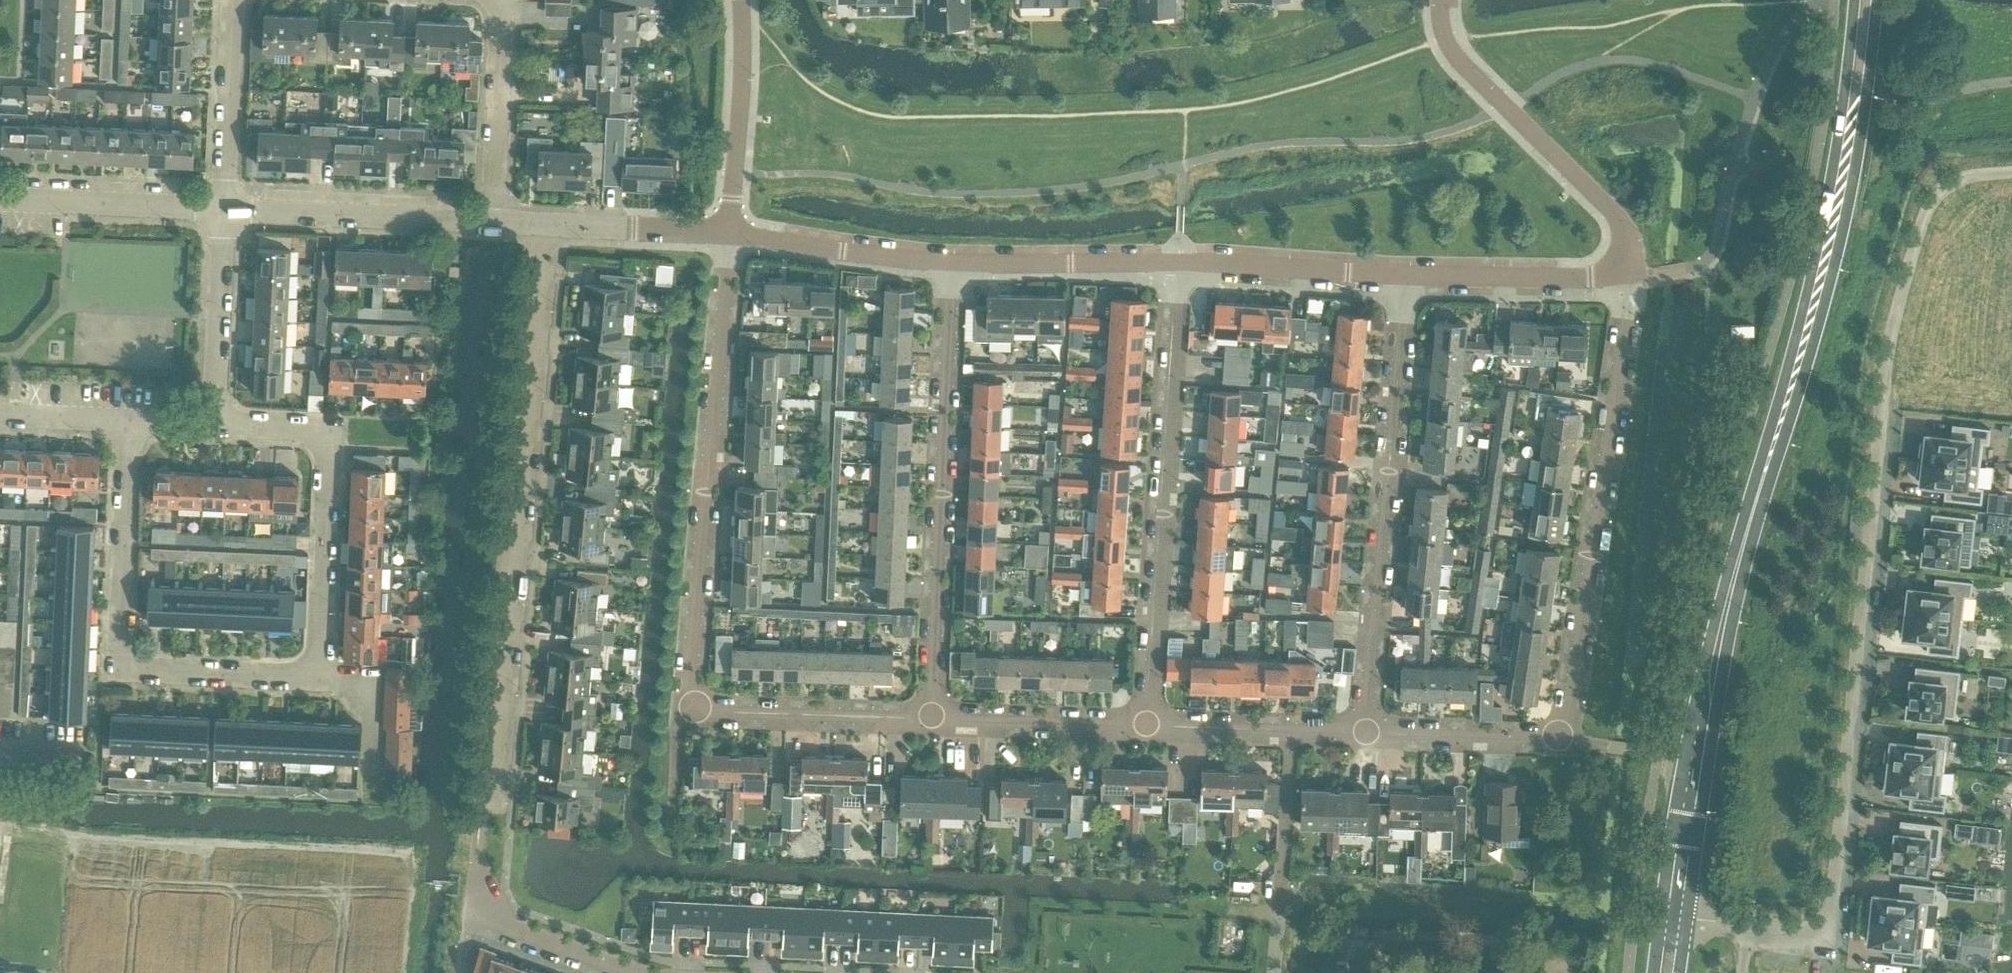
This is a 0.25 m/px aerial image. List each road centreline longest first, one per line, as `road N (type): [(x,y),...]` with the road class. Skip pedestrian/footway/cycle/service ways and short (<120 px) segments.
road 1 (residential): [(1672,918),(1805,936),(1824,928),(1832,908),(1887,348),(1932,204),(1951,183),(2011,172)]
road 2 (residential): [(542,224),(477,855),(511,929),(637,972)]
road 3 (primary): [(1846,158),(1807,330),(1724,612),(1672,918)]
road 4 (residential): [(1364,733),(1564,739),(1626,318),(1623,274)]
road 5 (residential): [(730,233),(689,711)]
road 6 (residential): [(1179,263),(1151,726)]
road 7 (residential): [(1407,276),(1364,733)]
road 8 (residential): [(932,719),(951,263)]
road 9 (residential): [(321,677),(123,669),(131,422)]
road 10 (residential): [(321,677),(329,432),(214,426)]
road 11 (residential): [(1623,274),(1625,234),(1609,211),(1460,63),(1446,42),(1439,0)]
road 12 (residential): [(494,222),(224,209)]
road 13 (residential): [(689,711),(932,719)]
road 14 (residential): [(730,233),(741,0)]
road 15 (residential): [(1179,263),(1407,276)]
road 16 (residential): [(951,263),(1179,263)]
road 17 (residential): [(224,209),(0,199)]
road 18 (residential): [(730,233),(951,263)]
road 19 (residential): [(494,222),(499,0)]
road 20 (residential): [(932,719),(1151,726)]
road 21 (residential): [(214,426),(224,209)]
road 22 (residential): [(1407,276),(1623,274)]
road 23 (residential): [(1151,726),(1364,733)]
road 24 (residential): [(224,209),(233,0)]
road 25 (residential): [(730,233),(542,224)]
road 26 (primary): [(1846,158),(1865,101),(1876,0)]
road 27 (primary): [(1853,0),(1846,158)]
road 28 (residential): [(370,772),(374,680),(321,677)]
road 29 (residential): [(131,422),(0,416)]

